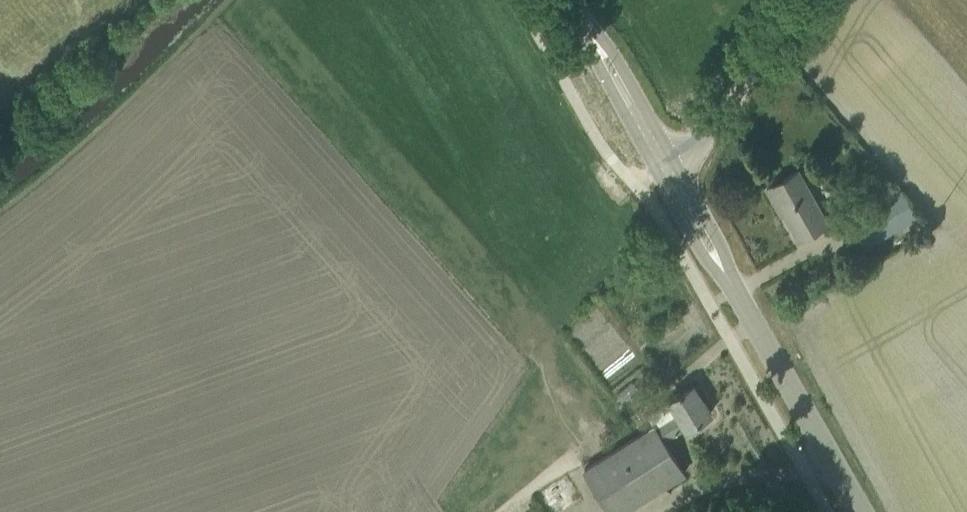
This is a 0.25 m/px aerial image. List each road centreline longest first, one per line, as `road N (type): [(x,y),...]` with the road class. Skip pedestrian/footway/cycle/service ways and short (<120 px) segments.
road 1 (tertiary): [(866,511),(728,280)]
road 2 (unclassified): [(675,163),(709,133),(790,0)]
road 3 (tertiary): [(675,163),(614,52),(580,19)]
road 4 (tertiary): [(580,19),(658,173)]
road 5 (tertiary): [(728,280),(719,244),(675,163)]
road 6 (tertiary): [(658,173),(700,253),(728,280)]

